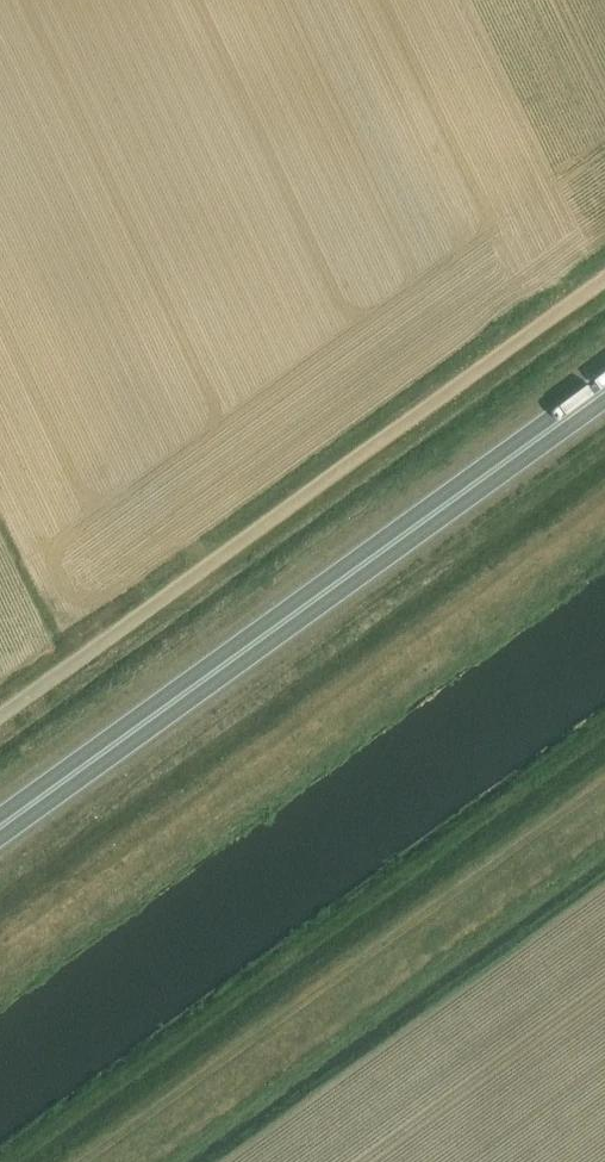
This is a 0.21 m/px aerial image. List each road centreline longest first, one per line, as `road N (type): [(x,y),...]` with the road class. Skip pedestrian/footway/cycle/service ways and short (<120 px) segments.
road 1 (unclassified): [(0,717),(604,278)]
road 2 (trunk): [(0,826),(604,388)]

